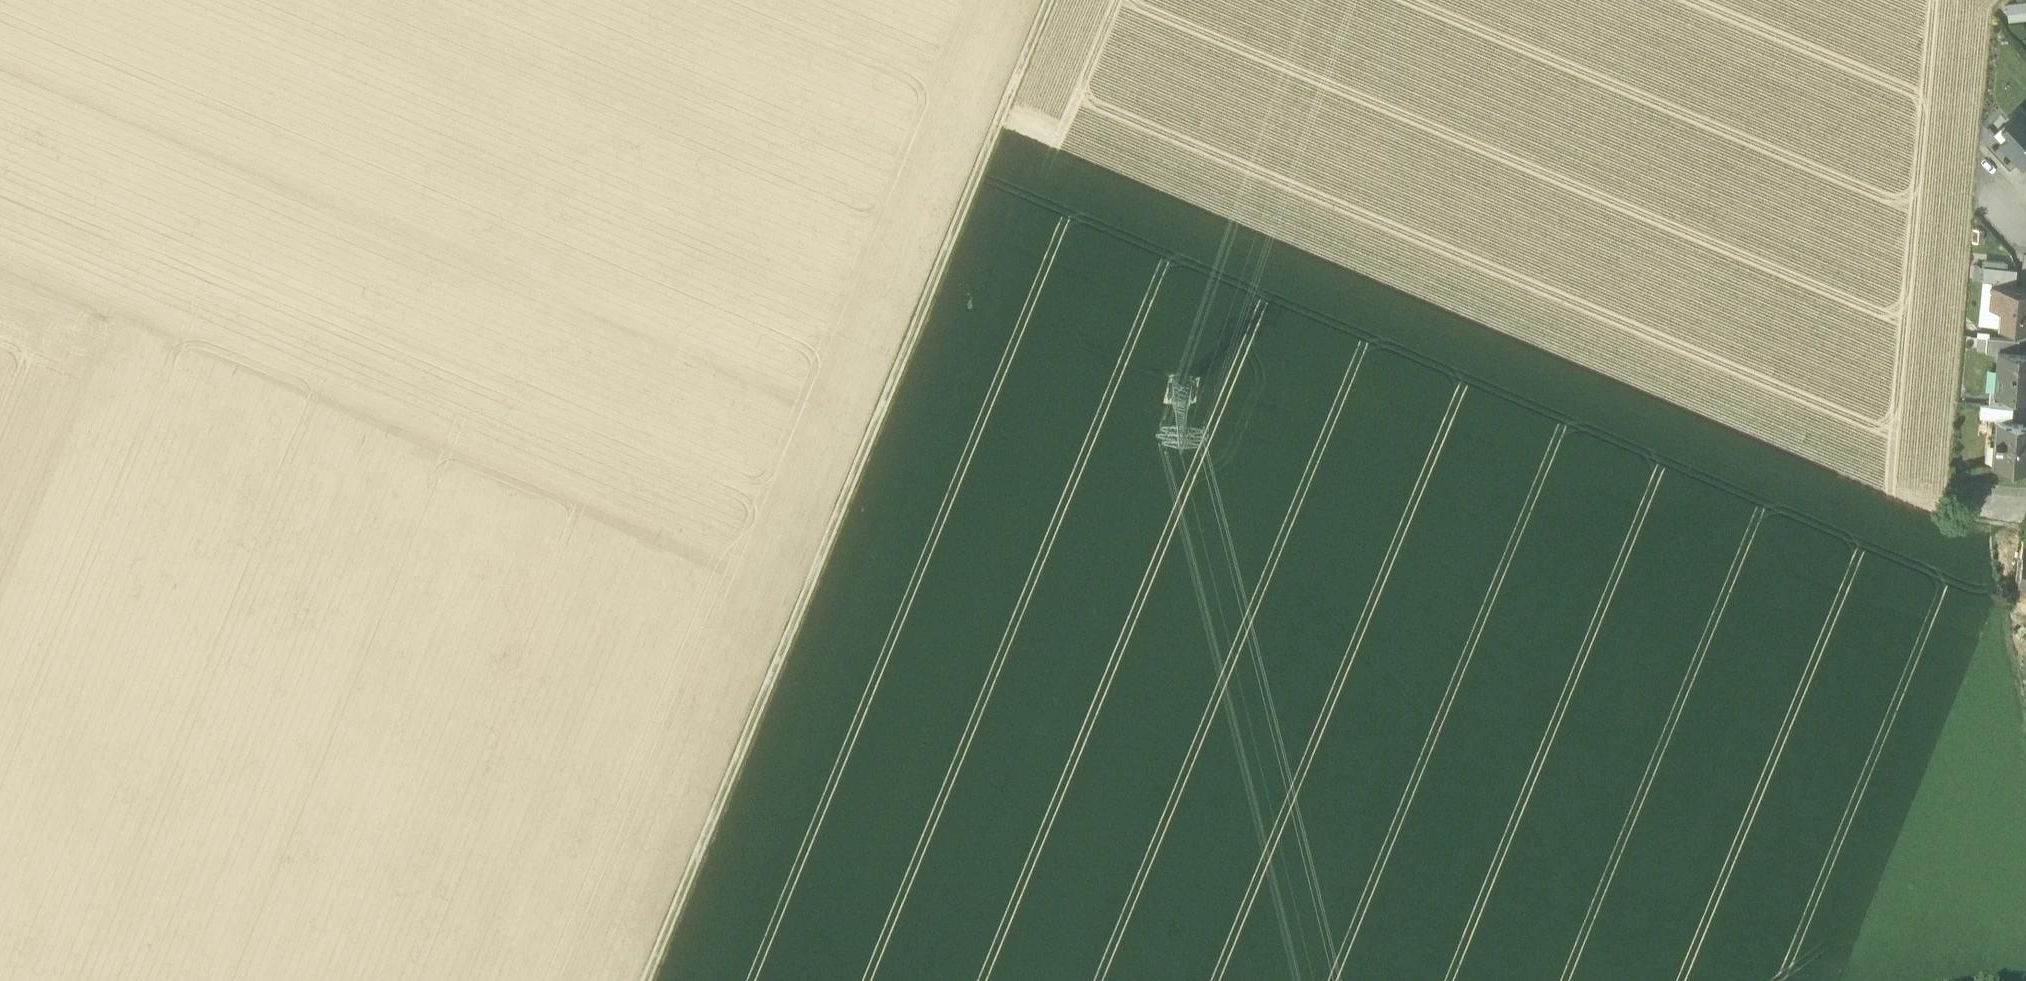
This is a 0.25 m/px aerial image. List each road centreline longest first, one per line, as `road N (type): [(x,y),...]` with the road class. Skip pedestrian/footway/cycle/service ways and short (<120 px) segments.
road 1 (track): [(646,980),(1049,0)]

